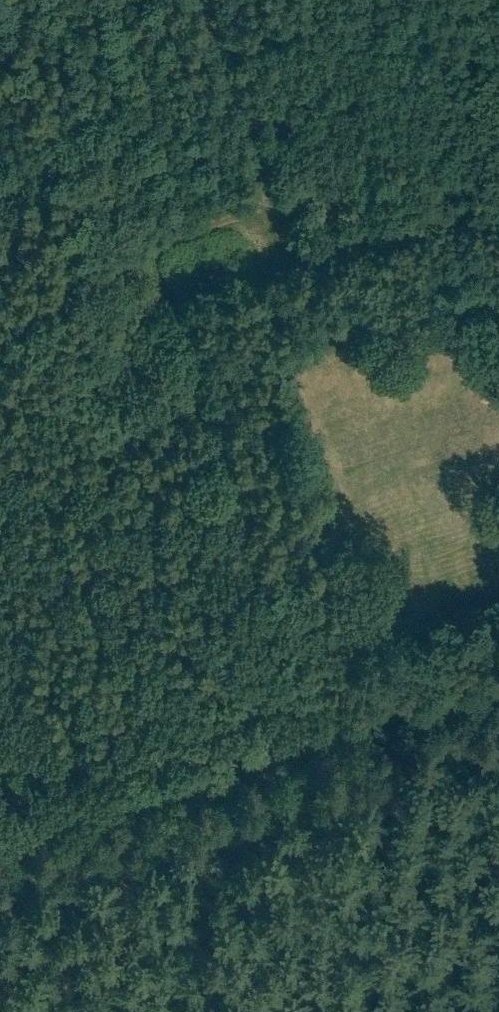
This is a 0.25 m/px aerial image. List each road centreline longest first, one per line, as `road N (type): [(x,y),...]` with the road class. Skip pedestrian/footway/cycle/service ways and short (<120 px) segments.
road 1 (track): [(300,737),(152,244)]
road 2 (track): [(266,200),(297,254),(319,256),(498,205)]
road 3 (track): [(201,0),(266,200)]
road 4 (track): [(0,329),(80,275),(152,244)]
road 5 (track): [(266,200),(152,244)]

